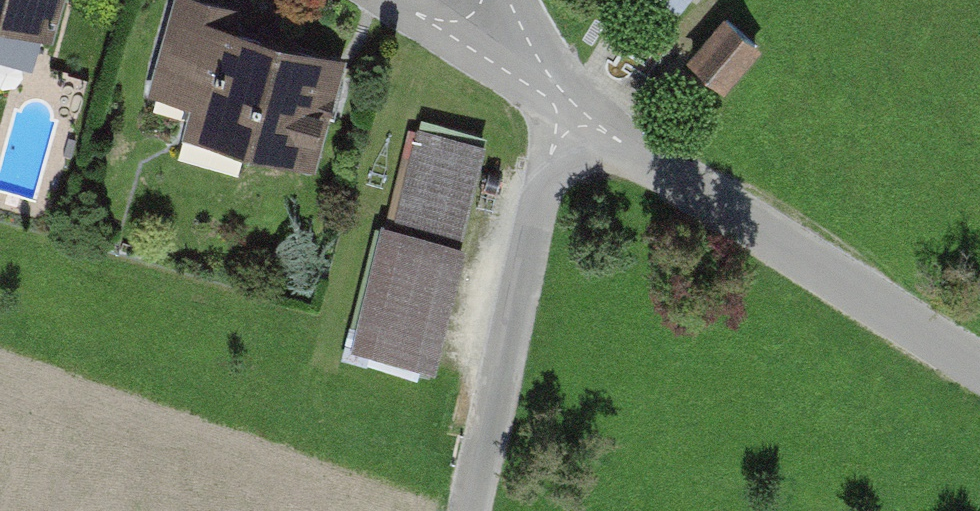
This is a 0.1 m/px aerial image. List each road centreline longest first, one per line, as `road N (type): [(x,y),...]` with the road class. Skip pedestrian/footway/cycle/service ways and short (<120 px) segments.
road 1 (residential): [(562,101),(979,369)]
road 2 (residential): [(471,510),(562,101)]
road 3 (residential): [(562,101),(397,0)]

